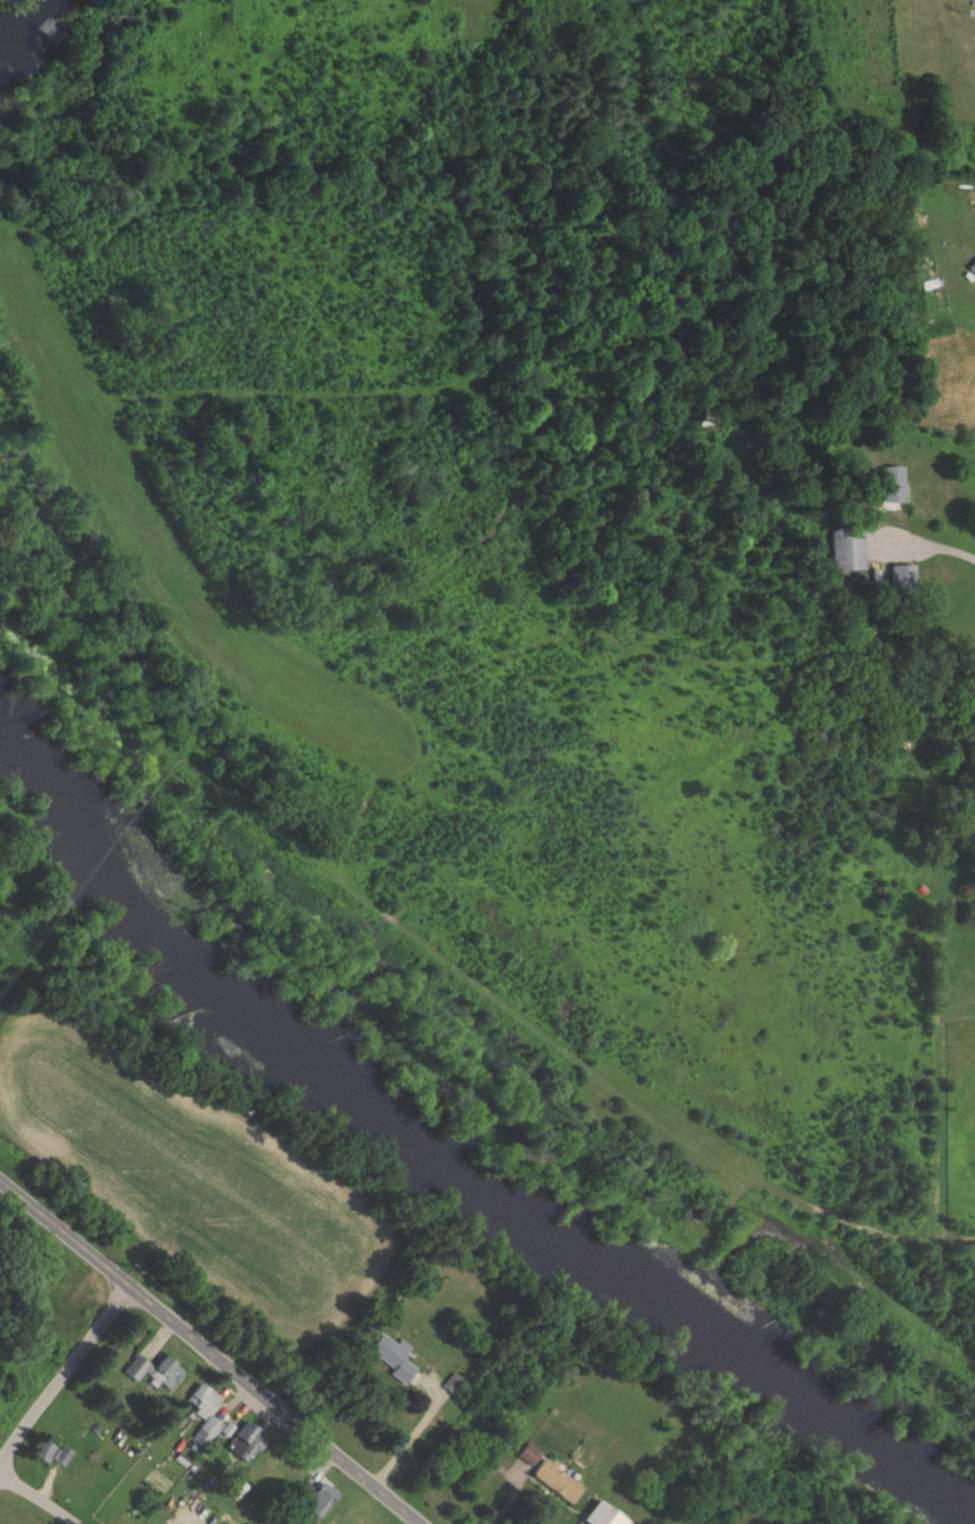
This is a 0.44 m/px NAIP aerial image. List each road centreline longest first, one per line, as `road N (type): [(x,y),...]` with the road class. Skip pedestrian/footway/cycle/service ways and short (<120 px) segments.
road 1 (tertiary): [(423,1523),(0,1180)]
road 2 (residential): [(130,1287),(0,1469)]

